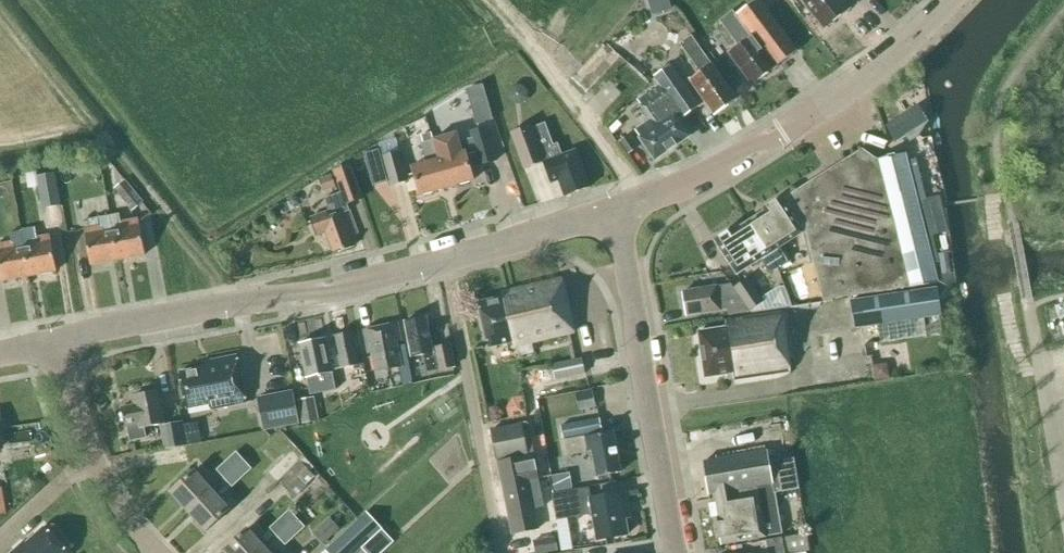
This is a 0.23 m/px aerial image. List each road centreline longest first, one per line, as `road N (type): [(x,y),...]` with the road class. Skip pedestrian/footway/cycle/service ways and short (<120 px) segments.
road 1 (tertiary): [(54,342),(330,291),(614,212)]
road 2 (tertiary): [(614,212),(736,161),(898,52),(948,0)]
road 3 (tertiary): [(677,552),(614,212)]
road 4 (track): [(644,203),(541,54),(487,0)]
road 5 (residential): [(155,552),(96,464),(54,342)]
road 6 (residential): [(1063,491),(1031,318)]

